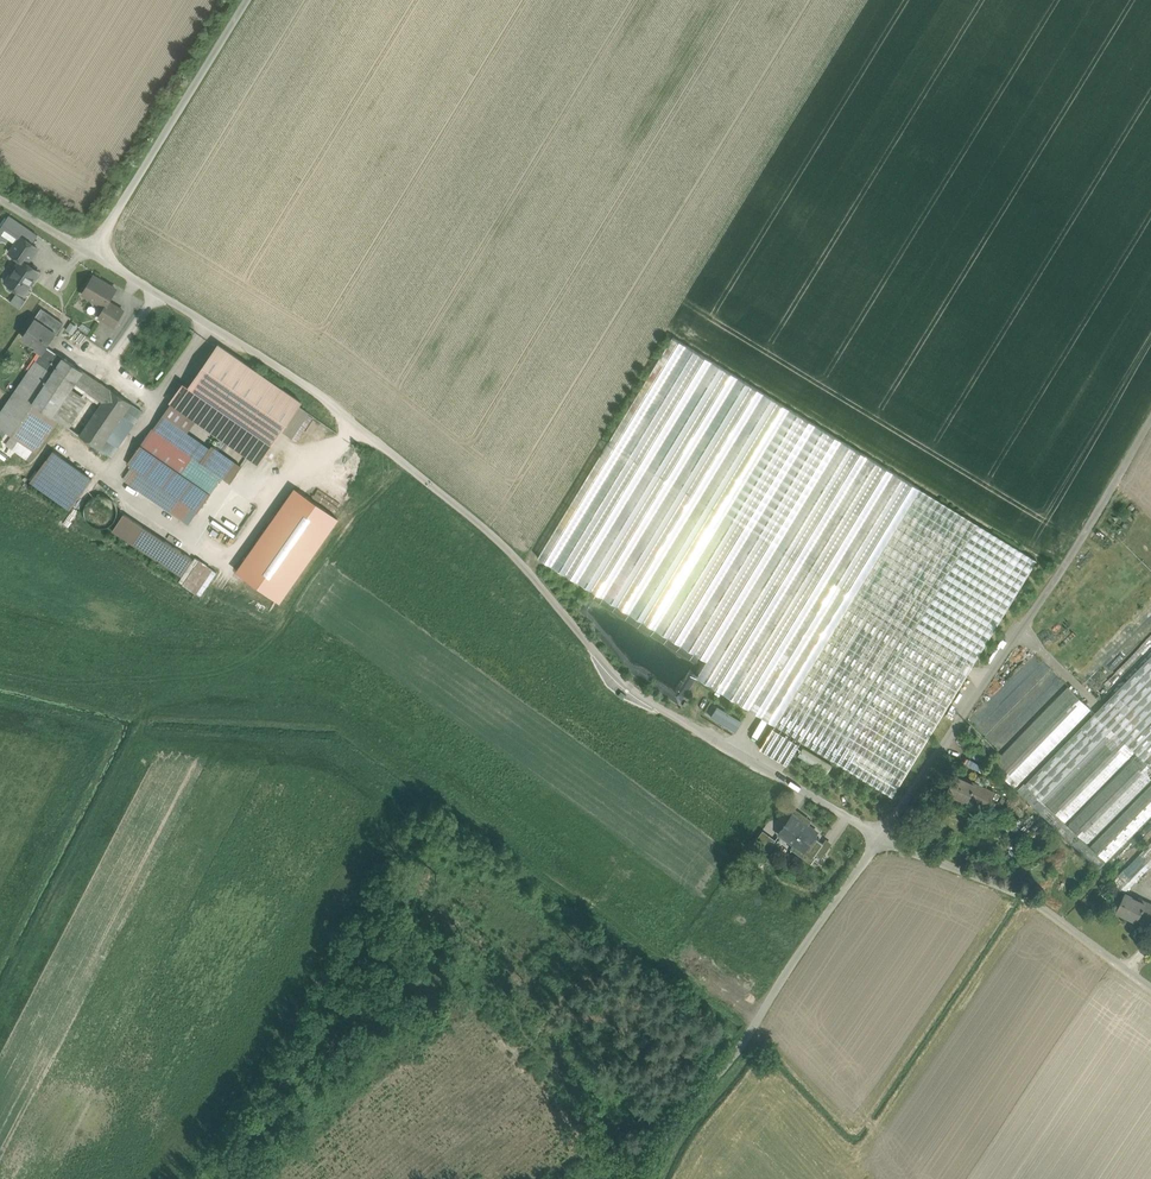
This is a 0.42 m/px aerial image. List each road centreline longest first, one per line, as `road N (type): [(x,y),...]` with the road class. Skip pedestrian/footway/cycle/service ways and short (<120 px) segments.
road 1 (unclassified): [(91,254),(311,388),(506,546),(634,695),(879,837),(1027,898),(1150,987)]
road 2 (track): [(1150,431),(1101,524),(731,1059),(670,1131),(644,1178)]
road 3 (unclassified): [(247,0),(91,254)]

